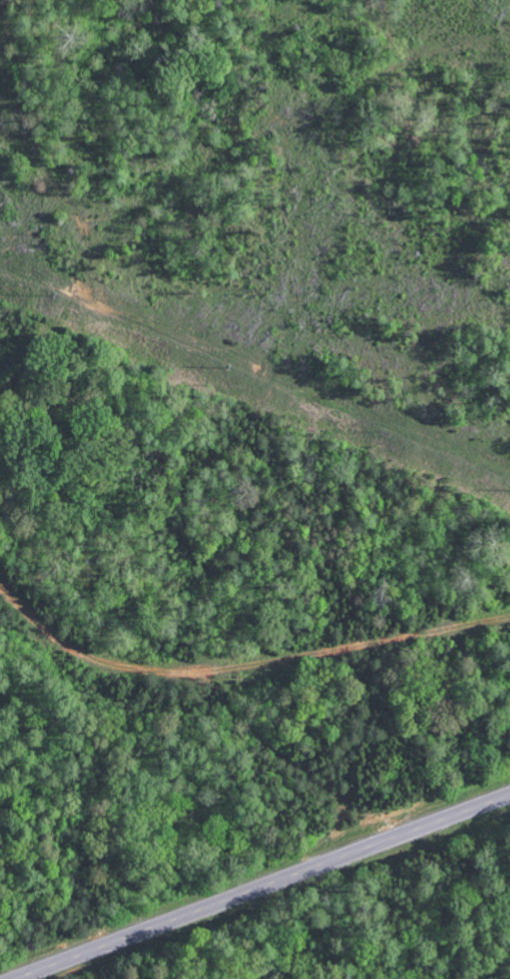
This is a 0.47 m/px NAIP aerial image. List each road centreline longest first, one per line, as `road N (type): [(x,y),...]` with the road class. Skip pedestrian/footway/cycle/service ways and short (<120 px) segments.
road 1 (trunk): [(15,978),(509,794)]

